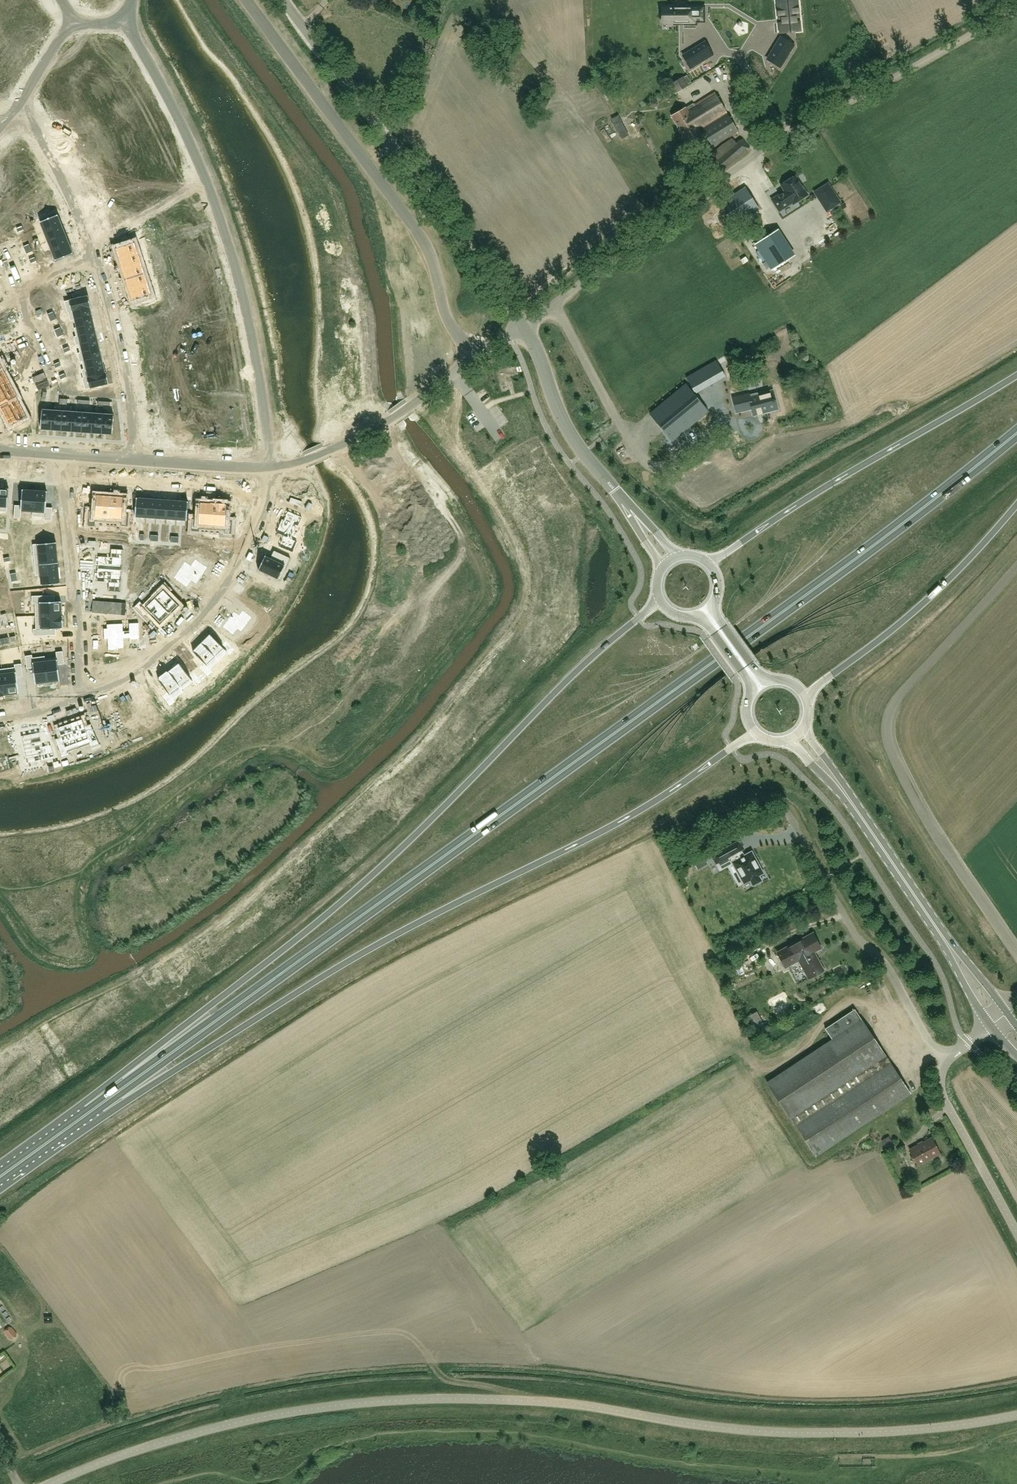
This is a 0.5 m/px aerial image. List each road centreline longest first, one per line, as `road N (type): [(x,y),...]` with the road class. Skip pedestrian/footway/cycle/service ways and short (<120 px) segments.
road 1 (trunk): [(95,1108),(813,590),(1016,432)]
road 2 (unclassified): [(49,1483),(176,1438),(353,1403),(531,1400),(797,1432),(918,1429),(1016,1415)]
road 3 (trunk): [(95,1108),(181,1066),(373,947),(603,831),(756,732)]
road 4 (trunk): [(660,600),(597,652),(364,883),(177,1031),(95,1108)]
road 5 (unclassified): [(523,326),(768,153),(1016,21)]
road 6 (residential): [(125,26),(173,105),(221,220),(248,318),(272,468)]
road 7 (unclassified): [(474,359),(446,316),(423,239),(247,0)]
road 8 (tertiary): [(523,326),(283,0)]
road 9 (trunk): [(1016,375),(710,564)]
road 10 (residential): [(78,695),(182,632),(222,588),(265,509),(272,468)]
road 11 (unclassified): [(786,809),(855,935),(893,976),(927,1040),(951,1057)]
road 12 (trunk): [(805,696),(953,576),(1016,504)]
road 13 (residential): [(272,468),(393,419),(455,373)]
road 14 (residential): [(135,454),(116,320),(95,252)]
road 15 (tertiary): [(624,502),(574,439),(523,326)]
road 16 (unclassified): [(1016,1233),(943,1093),(951,1057)]
road 17 (residential): [(95,252),(33,117),(19,108),(0,121)]
road 18 (secondary): [(944,939),(844,792)]
road 19 (residential): [(74,541),(78,695)]
road 20 (residential): [(135,454),(272,468)]
road 21 (residential): [(0,445),(135,454)]

